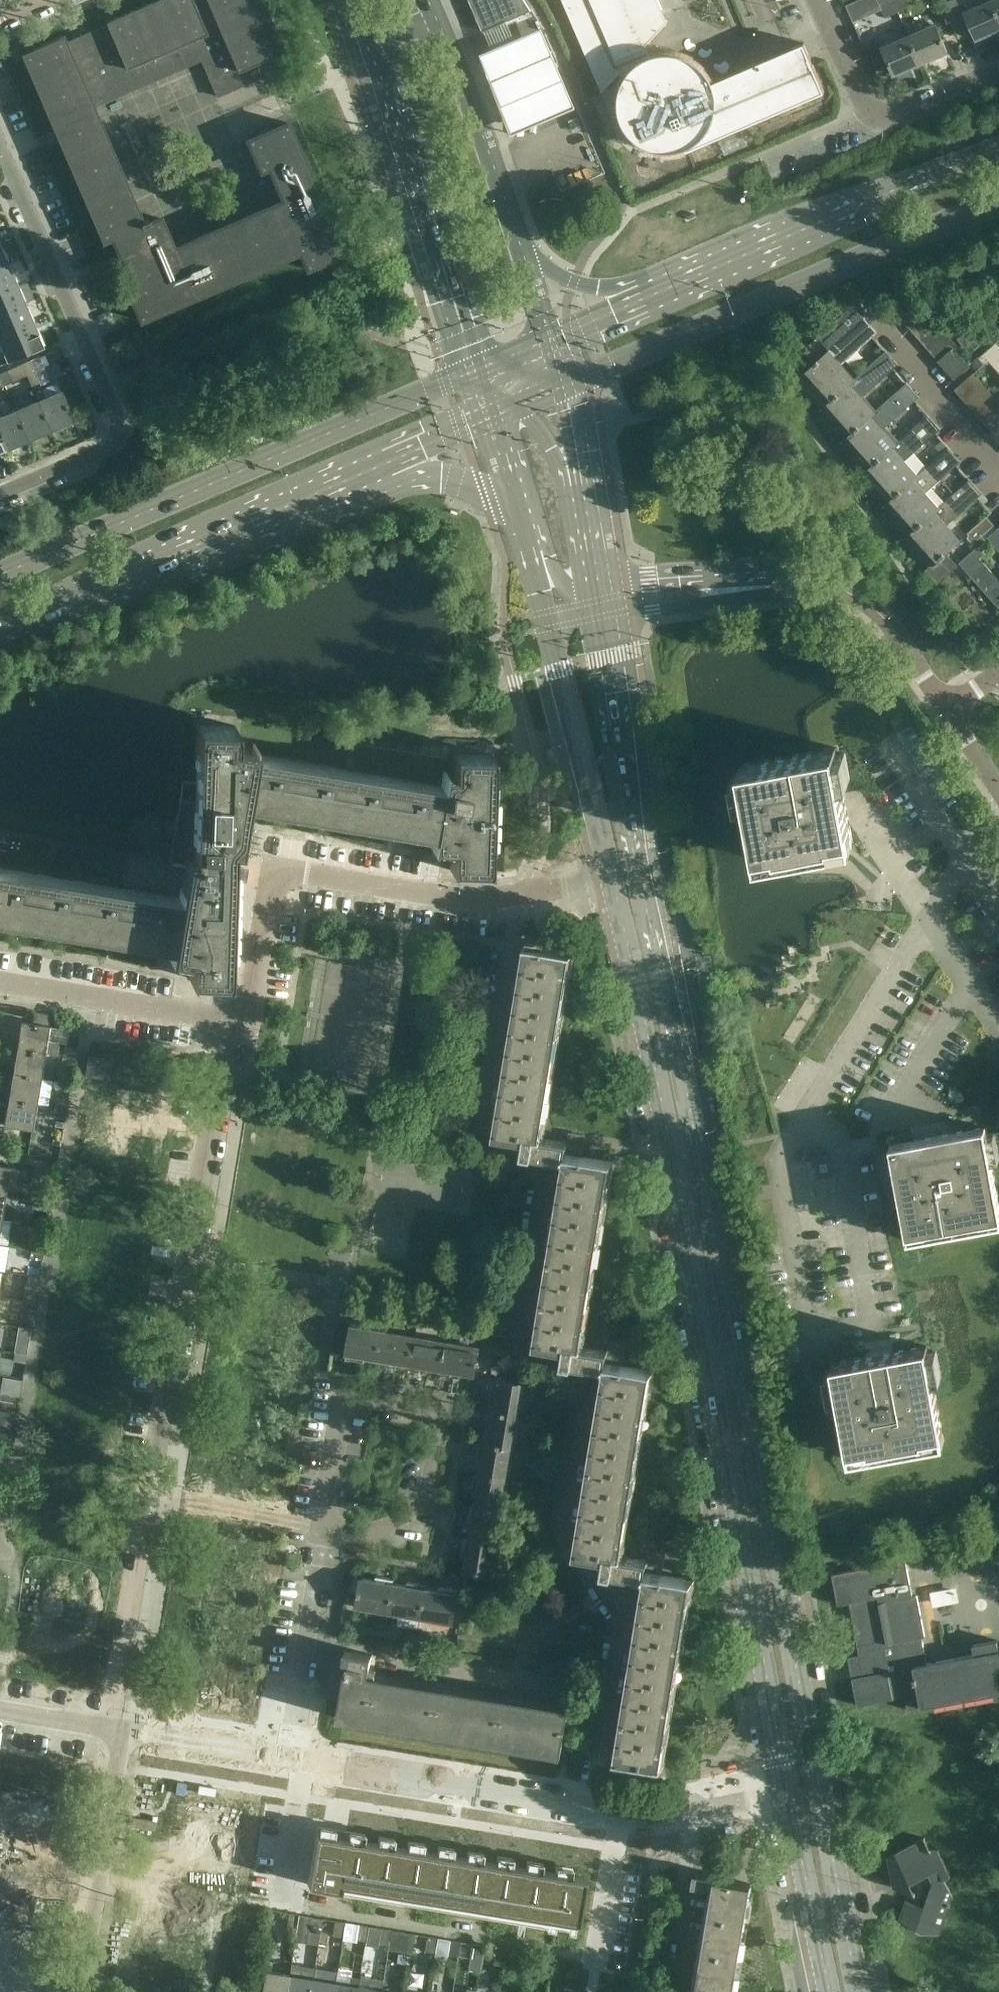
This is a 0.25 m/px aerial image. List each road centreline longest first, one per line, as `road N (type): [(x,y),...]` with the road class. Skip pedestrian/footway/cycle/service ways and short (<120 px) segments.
road 1 (tertiary): [(863,1991),(598,609)]
road 2 (tertiary): [(607,875),(754,1586),(788,1794)]
road 3 (residential): [(110,1728),(224,1024)]
road 4 (residential): [(788,1794),(695,1813),(627,1815),(284,1757)]
road 5 (secondary): [(467,373),(0,573)]
road 6 (residential): [(224,1024),(246,1013),(272,872),(463,900),(607,875)]
road 7 (secondary): [(559,388),(723,313),(998,207)]
road 8 (residential): [(0,500),(123,446),(0,156)]
road 9 (residential): [(947,711),(888,619),(834,586),(681,594),(598,609)]
road 10 (secondary): [(0,627),(357,475)]
road 11 (secondary): [(998,153),(659,294)]
road 12 (tertiary): [(367,58),(467,373)]
road 13 (residential): [(321,1529),(343,1400),(422,1411),(438,1429),(424,1503)]
road 14 (residential): [(81,1991),(123,1731)]
road 15 (tertiary): [(548,619),(607,875)]
road 16 (tertiary): [(517,250),(437,22)]
road 17 (residential): [(284,1757),(321,1529)]
road 18 (residential): [(0,986),(224,1024)]
road 19 (tertiary): [(788,1794),(826,1991)]
road 20 (residential): [(889,329),(998,467)]
road 21 (secondary): [(357,475),(442,476),(512,514)]
road 22 (residential): [(284,1757),(123,1731)]
road 23 (secondary): [(659,294),(574,282),(517,250)]
road 24 (residential): [(869,109),(894,116),(998,71)]
road 25 (secondary): [(357,475),(482,422)]
road 26 (secondary): [(659,294),(546,343)]

